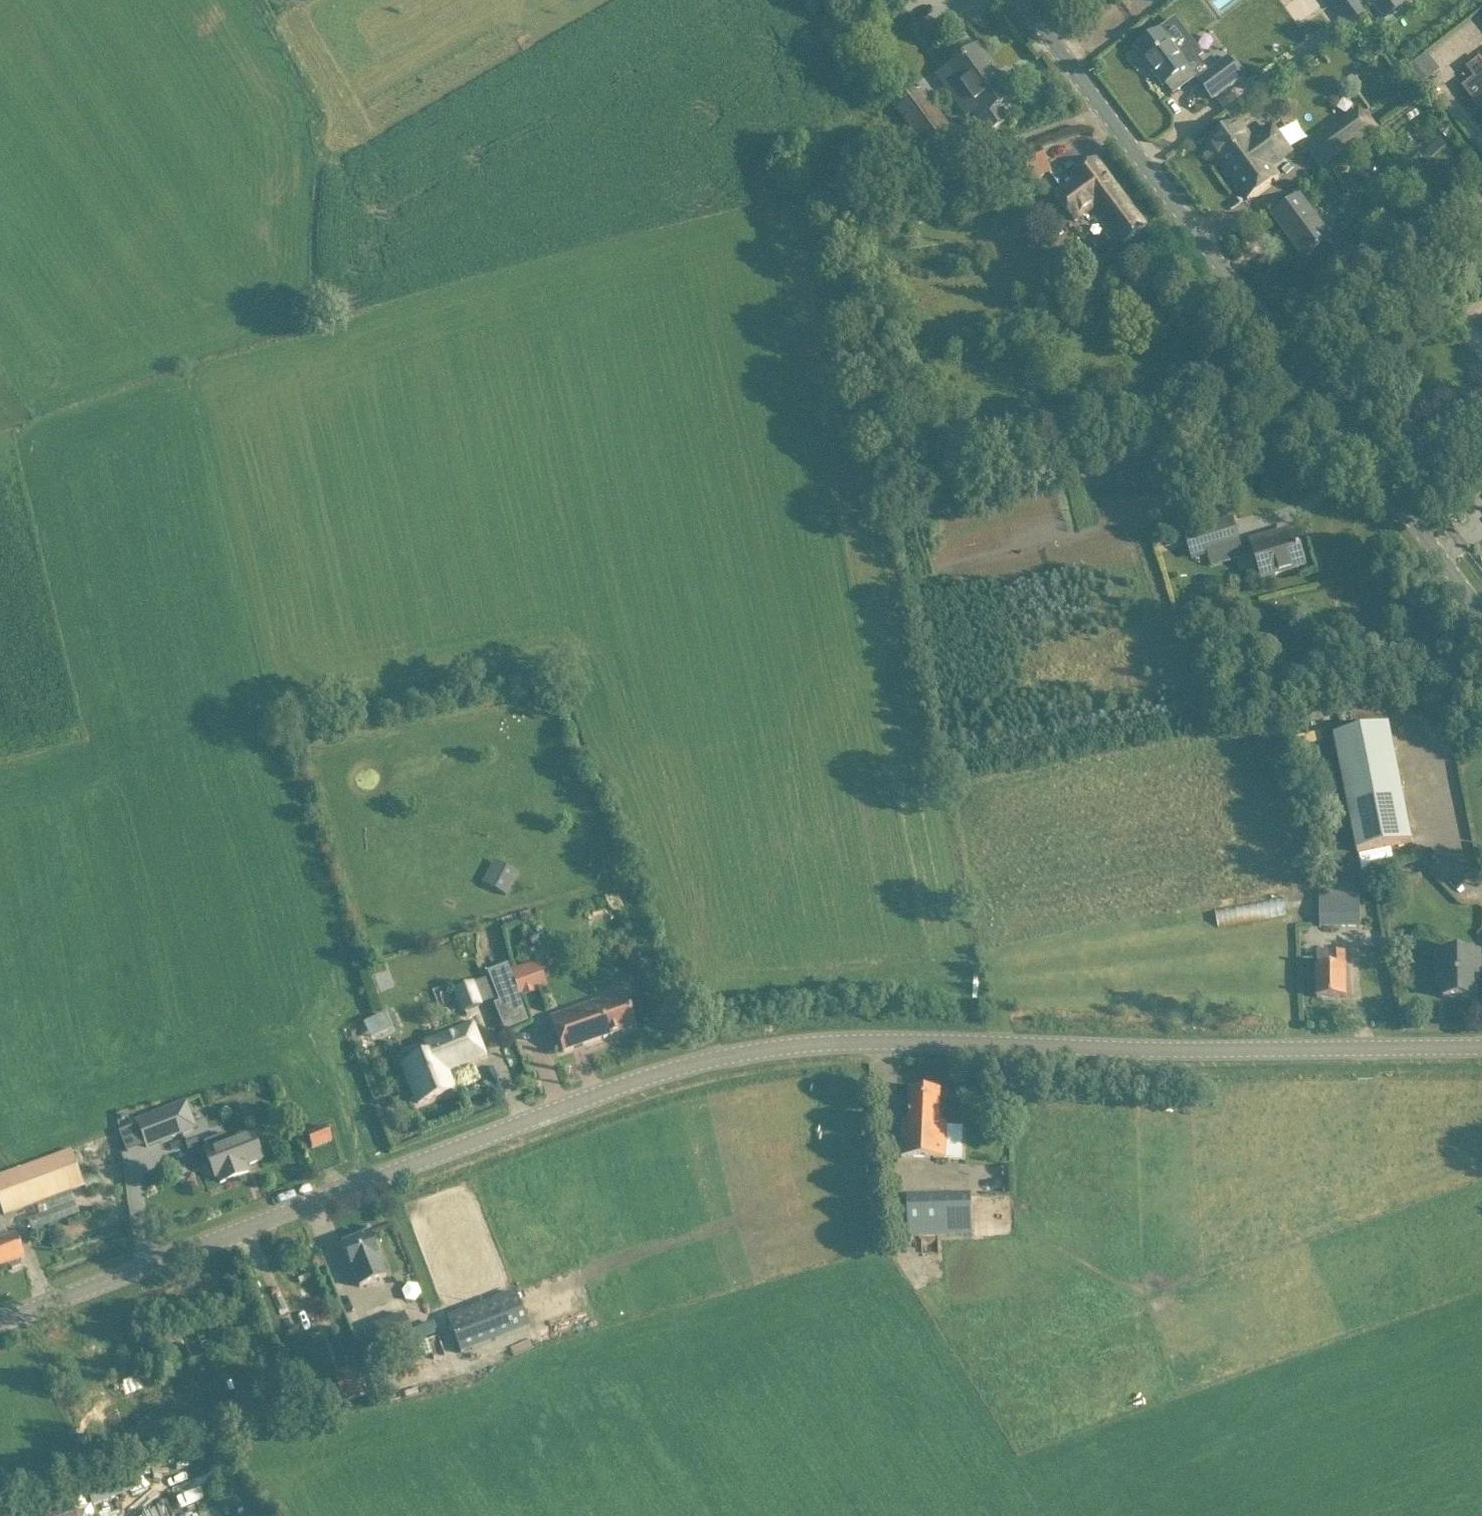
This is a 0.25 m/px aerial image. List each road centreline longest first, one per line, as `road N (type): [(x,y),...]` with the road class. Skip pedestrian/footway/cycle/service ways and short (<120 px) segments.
road 1 (tertiary): [(0,1326),(664,1076),(883,1047),(1481,1045)]
road 2 (unclassified): [(1481,618),(1023,0)]
road 3 (track): [(1273,341),(1481,208)]

